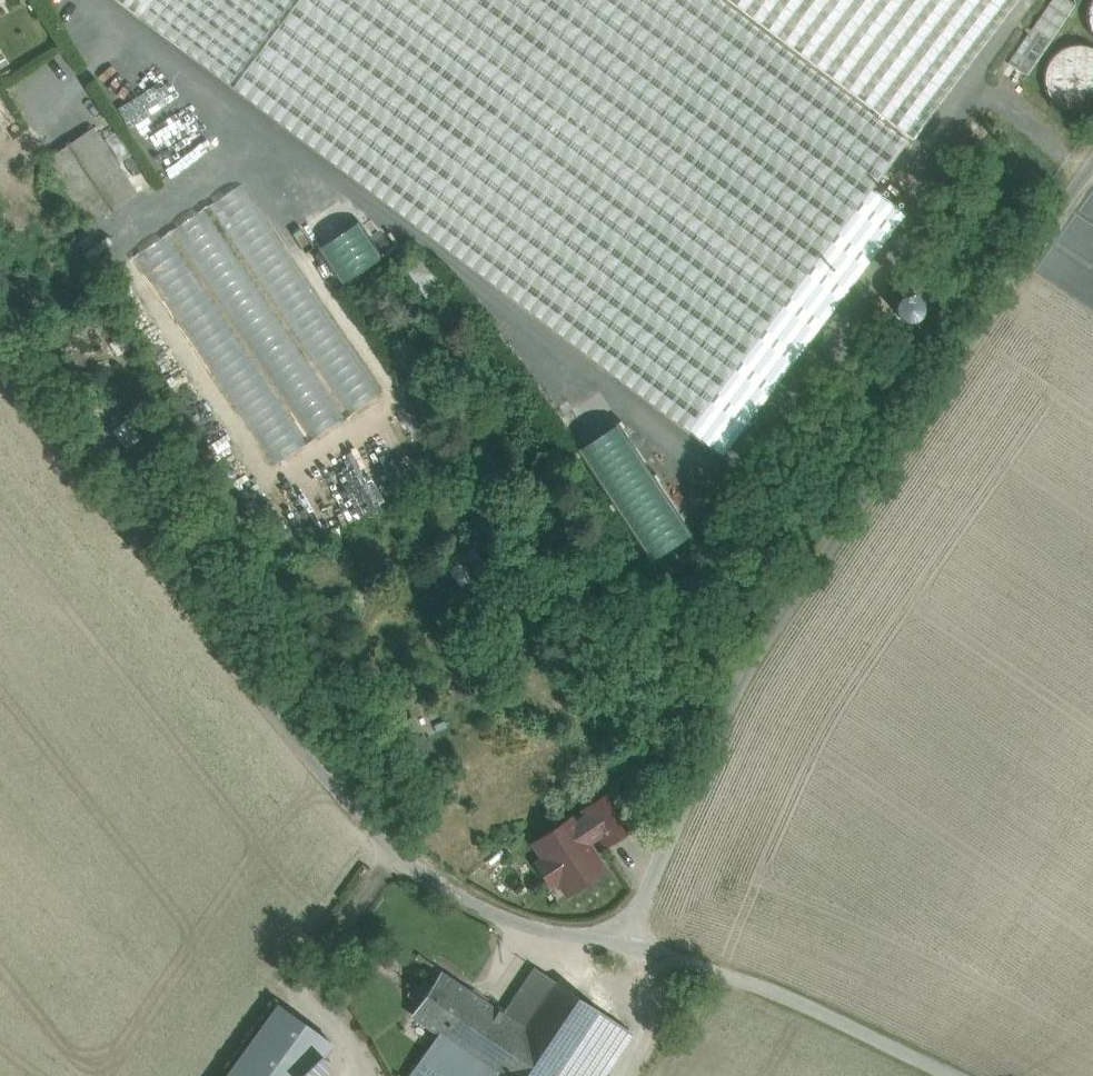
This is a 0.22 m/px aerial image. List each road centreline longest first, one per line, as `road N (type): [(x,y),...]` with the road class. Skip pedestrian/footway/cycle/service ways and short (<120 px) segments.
road 1 (unclassified): [(1092,157),(741,669),(617,941)]
road 2 (unclassified): [(0,353),(63,447),(379,838),(435,887),(493,915),(617,941)]
road 3 (unclassified): [(617,941),(789,998),(946,1075)]

